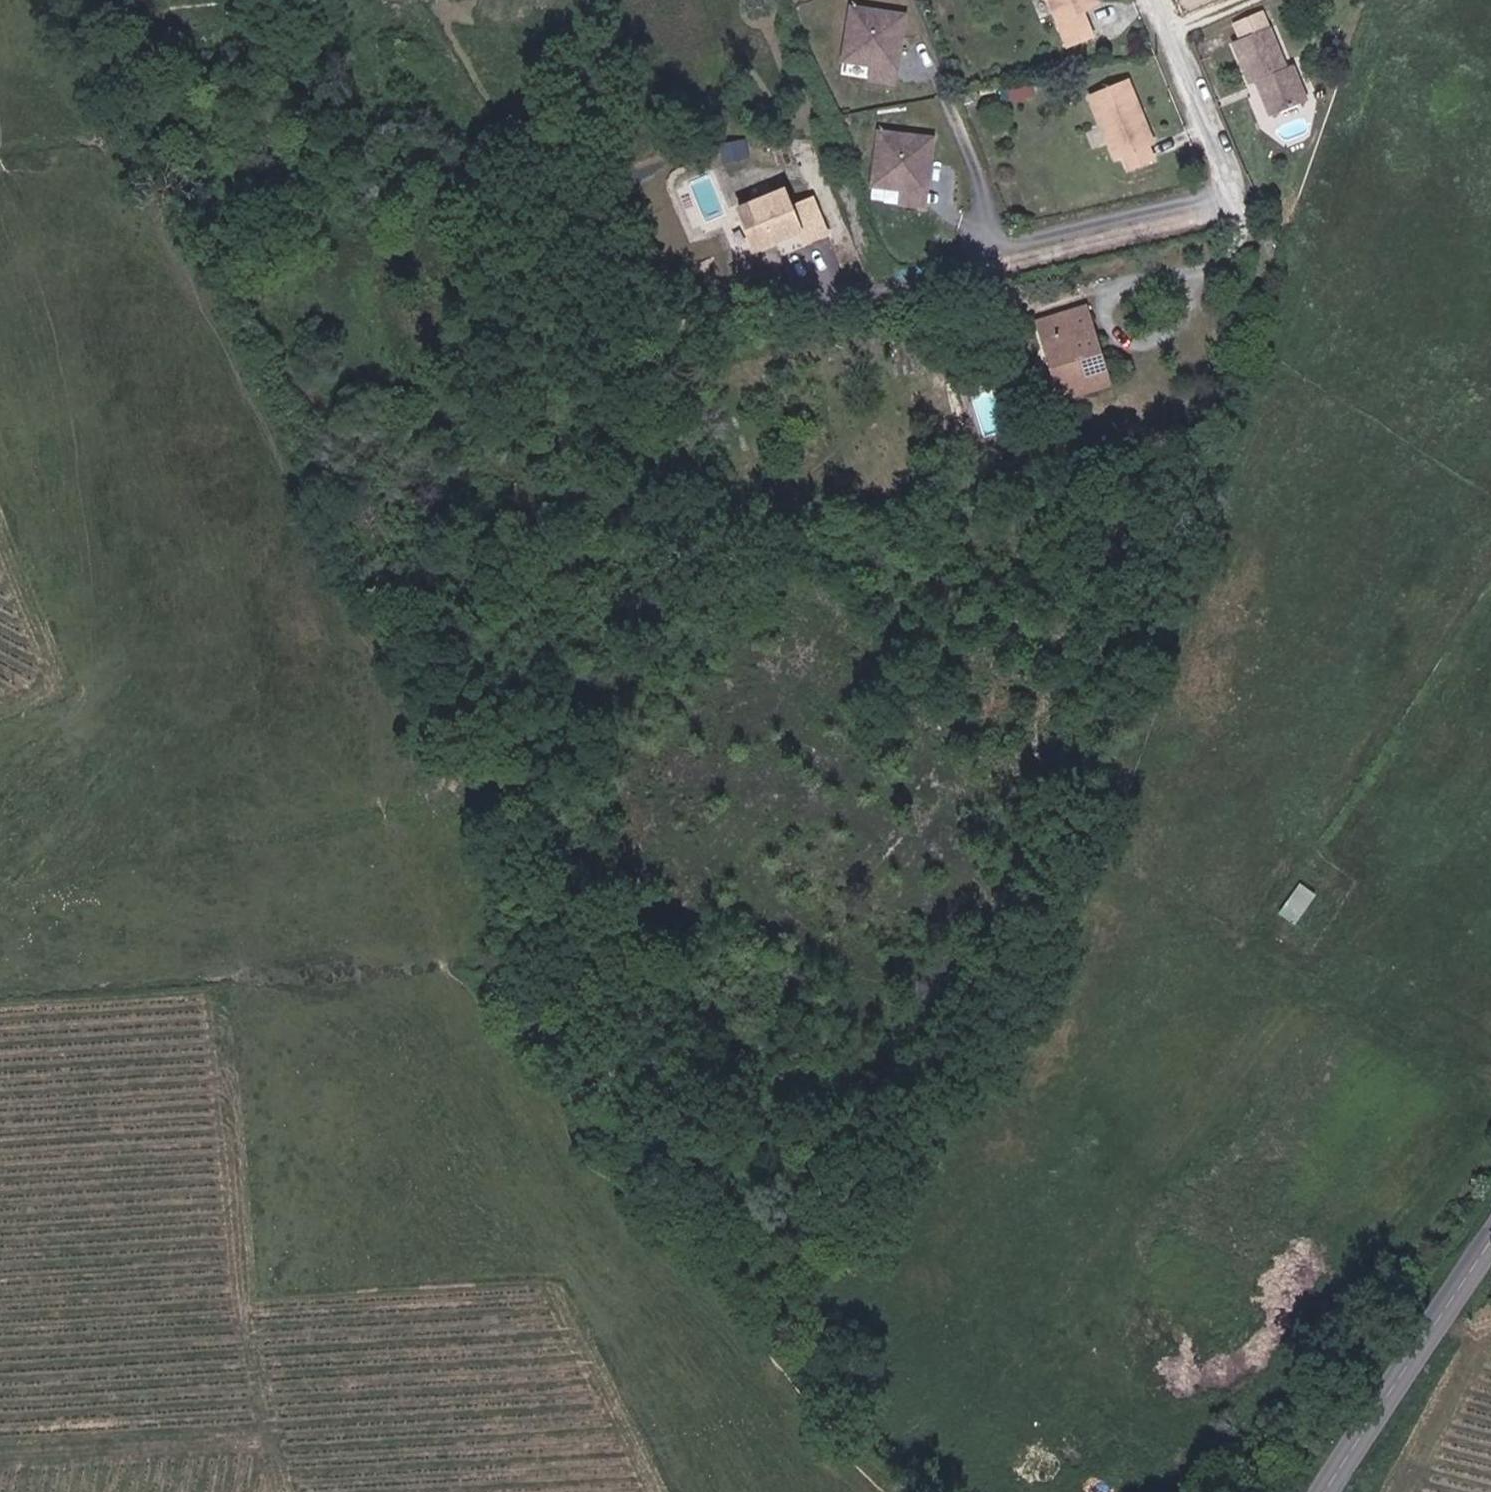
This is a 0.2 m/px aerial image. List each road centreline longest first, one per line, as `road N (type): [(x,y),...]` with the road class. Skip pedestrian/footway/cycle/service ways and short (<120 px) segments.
road 1 (residential): [(1159,0),(1245,218),(879,301)]
road 2 (secondary): [(1332,1491),(1490,1255)]

